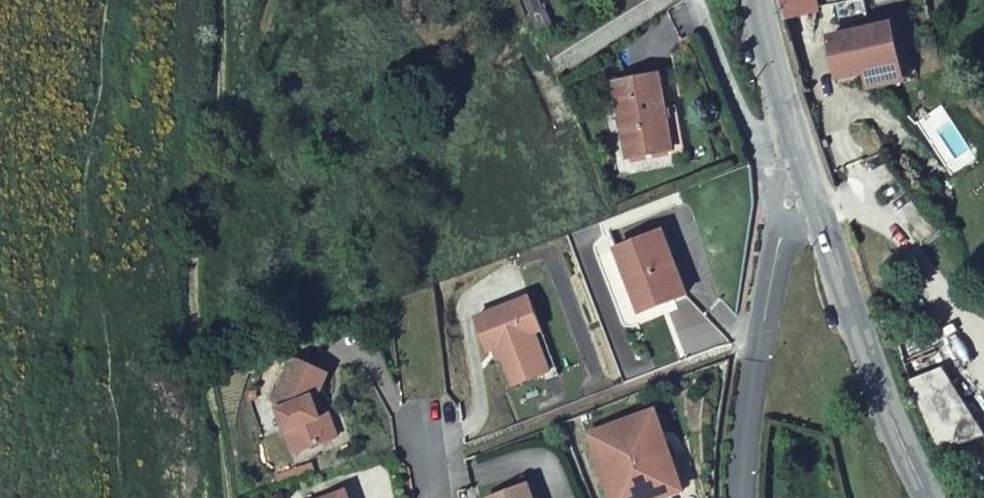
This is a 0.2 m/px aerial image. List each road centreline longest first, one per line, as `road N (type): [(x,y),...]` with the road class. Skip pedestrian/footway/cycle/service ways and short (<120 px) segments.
road 1 (track): [(221,0),(215,139),(191,240),(194,313),(226,497)]
road 2 (secondary): [(814,197),(928,497)]
road 3 (residential): [(789,204),(749,408),(744,497)]
road 4 (residential): [(789,204),(748,135),(696,0)]
road 5 (secondary): [(756,0),(814,197)]

